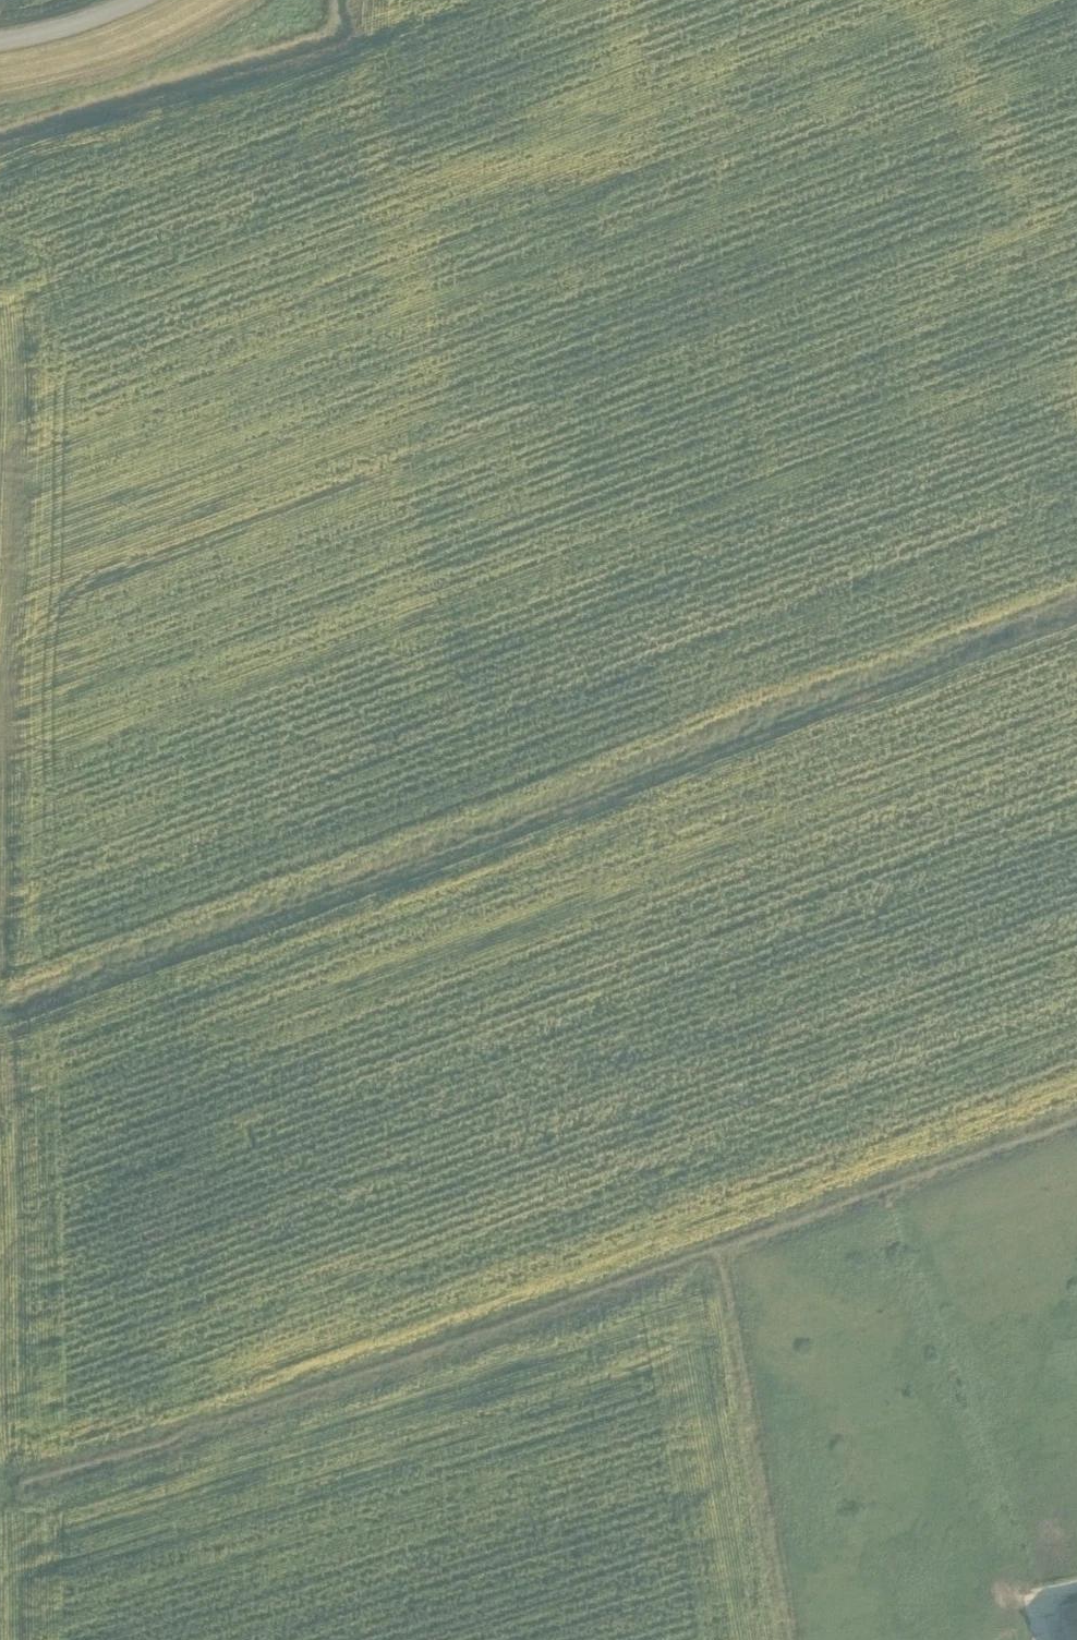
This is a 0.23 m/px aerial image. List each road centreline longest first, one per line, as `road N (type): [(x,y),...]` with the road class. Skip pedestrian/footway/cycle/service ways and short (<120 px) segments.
road 1 (unclassified): [(0,42),(66,32),(143,0)]

